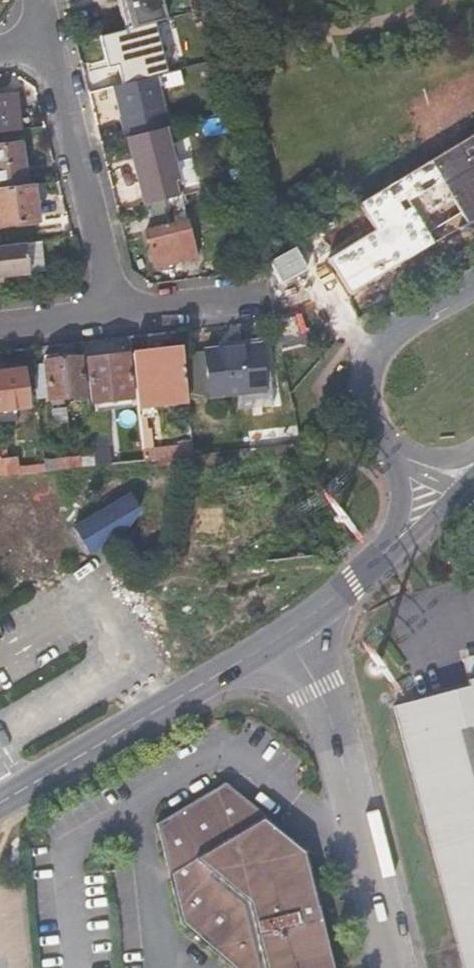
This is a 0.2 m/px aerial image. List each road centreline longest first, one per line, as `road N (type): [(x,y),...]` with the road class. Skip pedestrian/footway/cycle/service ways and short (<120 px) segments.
road 1 (unclassified): [(286,635),(320,689),(396,967)]
road 2 (tertiary): [(0,804),(286,635)]
road 3 (residential): [(50,38),(120,313)]
road 4 (tertiary): [(473,285),(400,327),(378,353),(369,401),(382,436)]
road 5 (tertiary): [(286,635),(402,532)]
road 6 (residential): [(247,301),(120,313)]
road 7 (residential): [(120,313),(0,326)]

